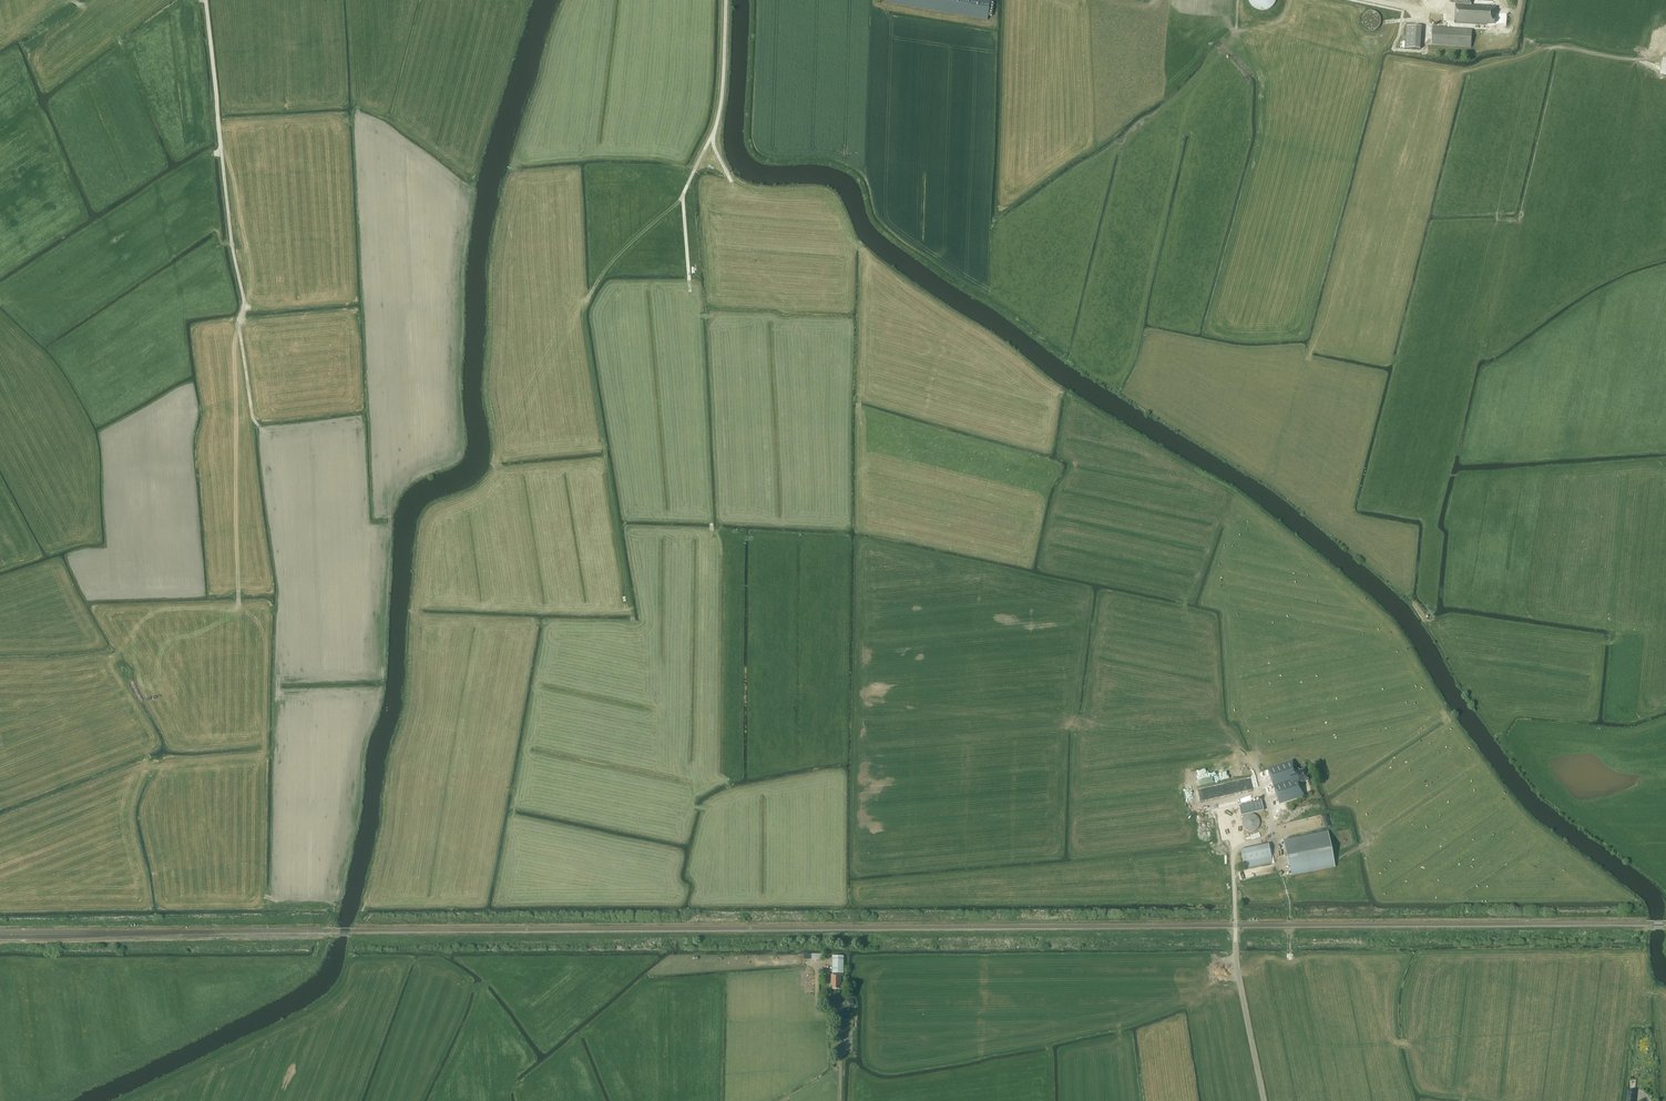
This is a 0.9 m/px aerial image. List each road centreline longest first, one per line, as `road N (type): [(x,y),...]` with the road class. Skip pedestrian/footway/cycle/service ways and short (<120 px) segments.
road 1 (track): [(1261,778),(1269,834),(1238,847),(1232,864),(1236,970),(1264,1100)]

